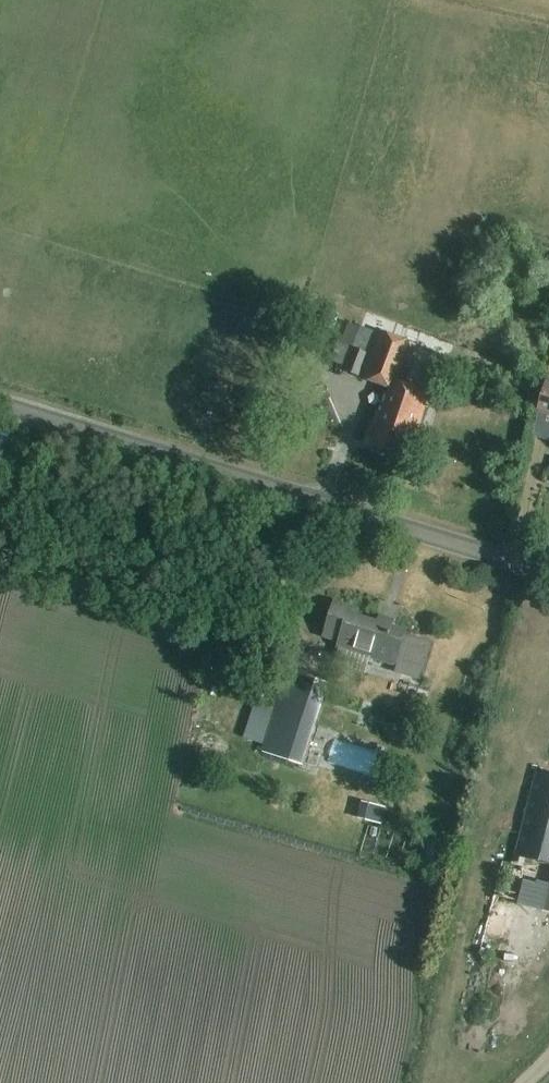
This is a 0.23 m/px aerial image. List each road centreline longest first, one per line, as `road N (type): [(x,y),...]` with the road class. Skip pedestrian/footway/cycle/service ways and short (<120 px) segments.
road 1 (unclassified): [(548,577),(0,407)]

